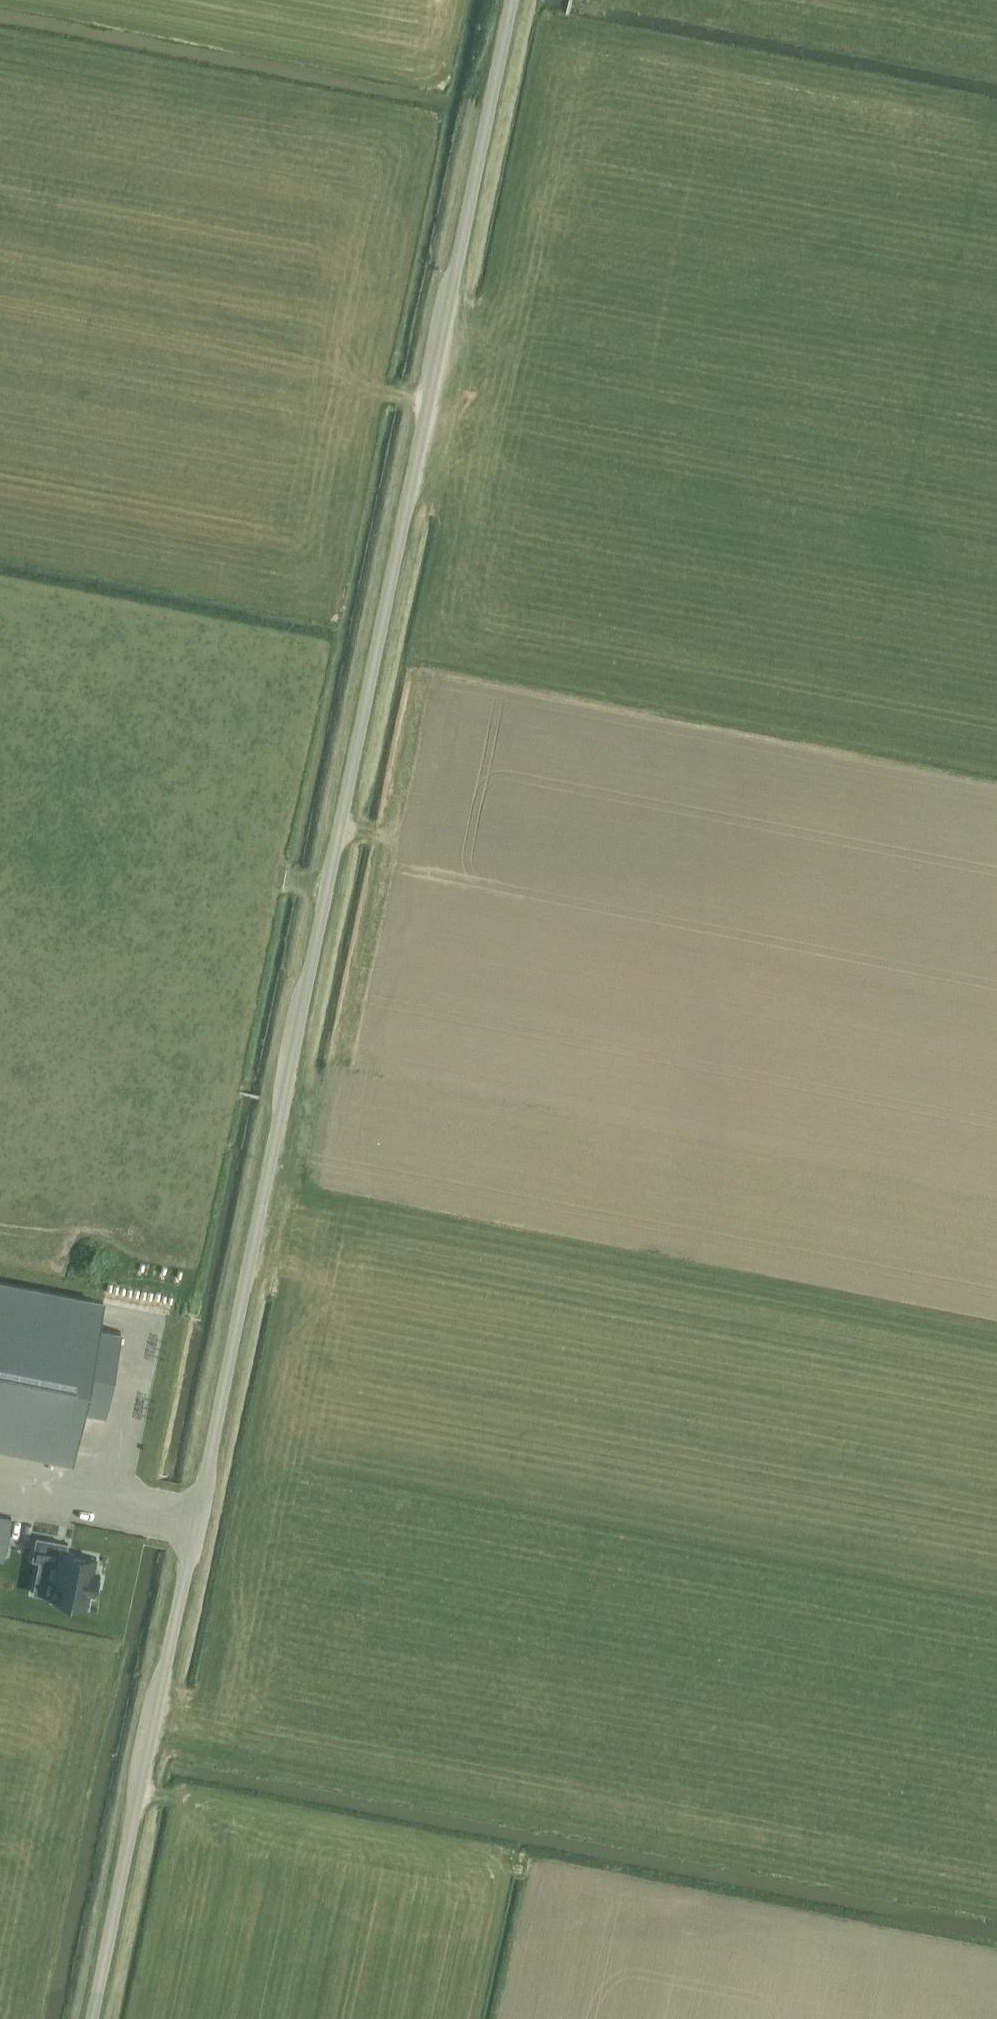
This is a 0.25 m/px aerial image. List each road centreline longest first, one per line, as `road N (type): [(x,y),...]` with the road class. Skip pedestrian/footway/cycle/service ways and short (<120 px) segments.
road 1 (unclassified): [(97,2018),(513,0)]

